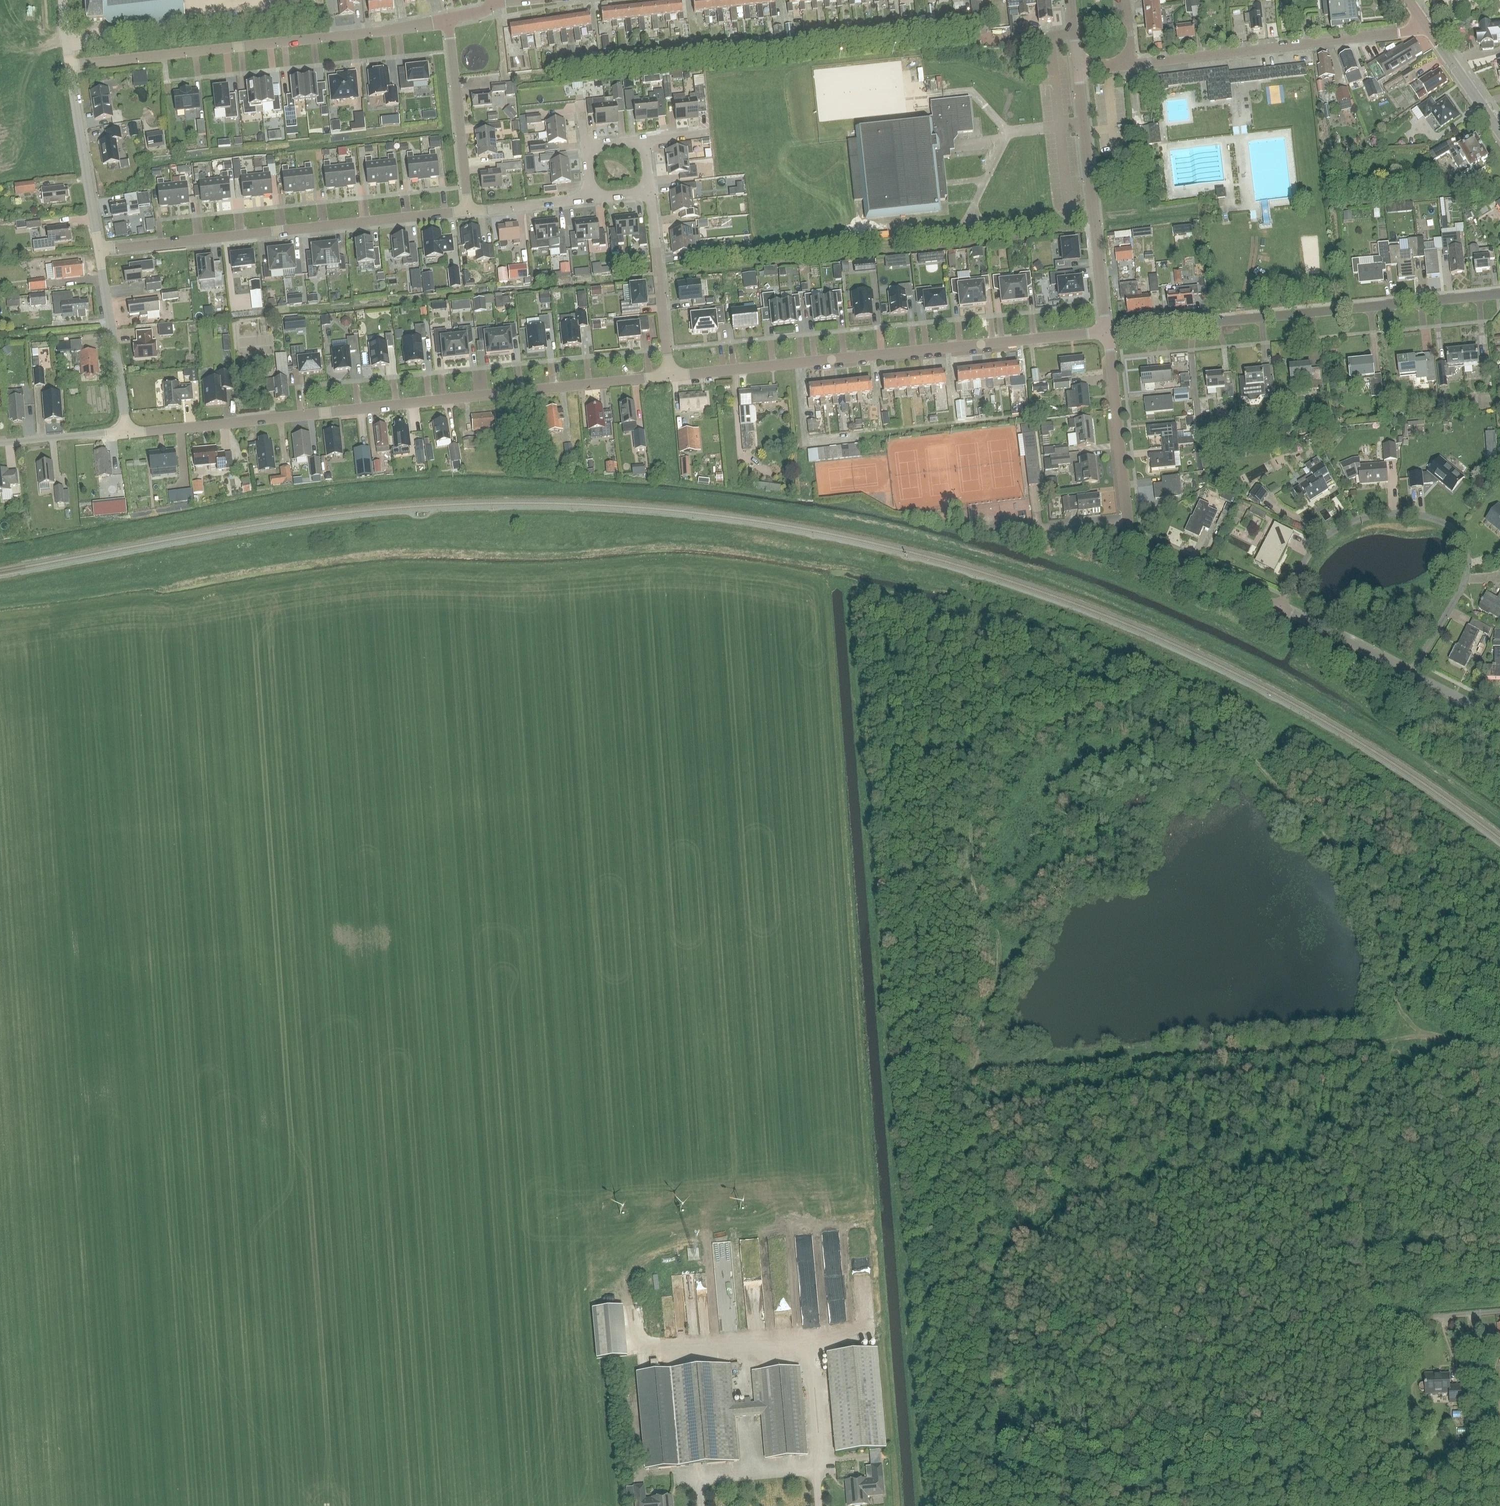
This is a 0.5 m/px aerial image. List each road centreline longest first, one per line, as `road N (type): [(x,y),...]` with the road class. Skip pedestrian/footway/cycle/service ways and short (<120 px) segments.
road 1 (residential): [(127,435),(669,375)]
road 2 (residential): [(669,375),(1107,332)]
road 3 (residential): [(1107,332),(1499,296)]
road 4 (residential): [(69,65),(449,22)]
road 5 (residential): [(1412,674),(1465,579),(1463,548),(1443,524),(1392,515),(1351,524),(1311,554),(1278,609)]
road 6 (residential): [(99,250),(469,210)]
road 7 (residential): [(1278,609),(1141,545),(1128,531),(1107,332)]
road 8 (residential): [(1133,63),(1428,29)]
road 9 (residential): [(1107,332),(1076,70)]
road 10 (residential): [(469,210),(449,22)]
road 11 (residential): [(99,250),(69,65)]
road 12 (residential): [(127,435),(99,250)]
road 13 (residential): [(669,375),(650,191)]
road 14 (residential): [(1412,674),(1278,609)]
road 15 (tertiary): [(1499,135),(1428,29)]
road 16 (unclassified): [(0,445),(127,435)]
road 17 (residential): [(469,210),(592,197)]

